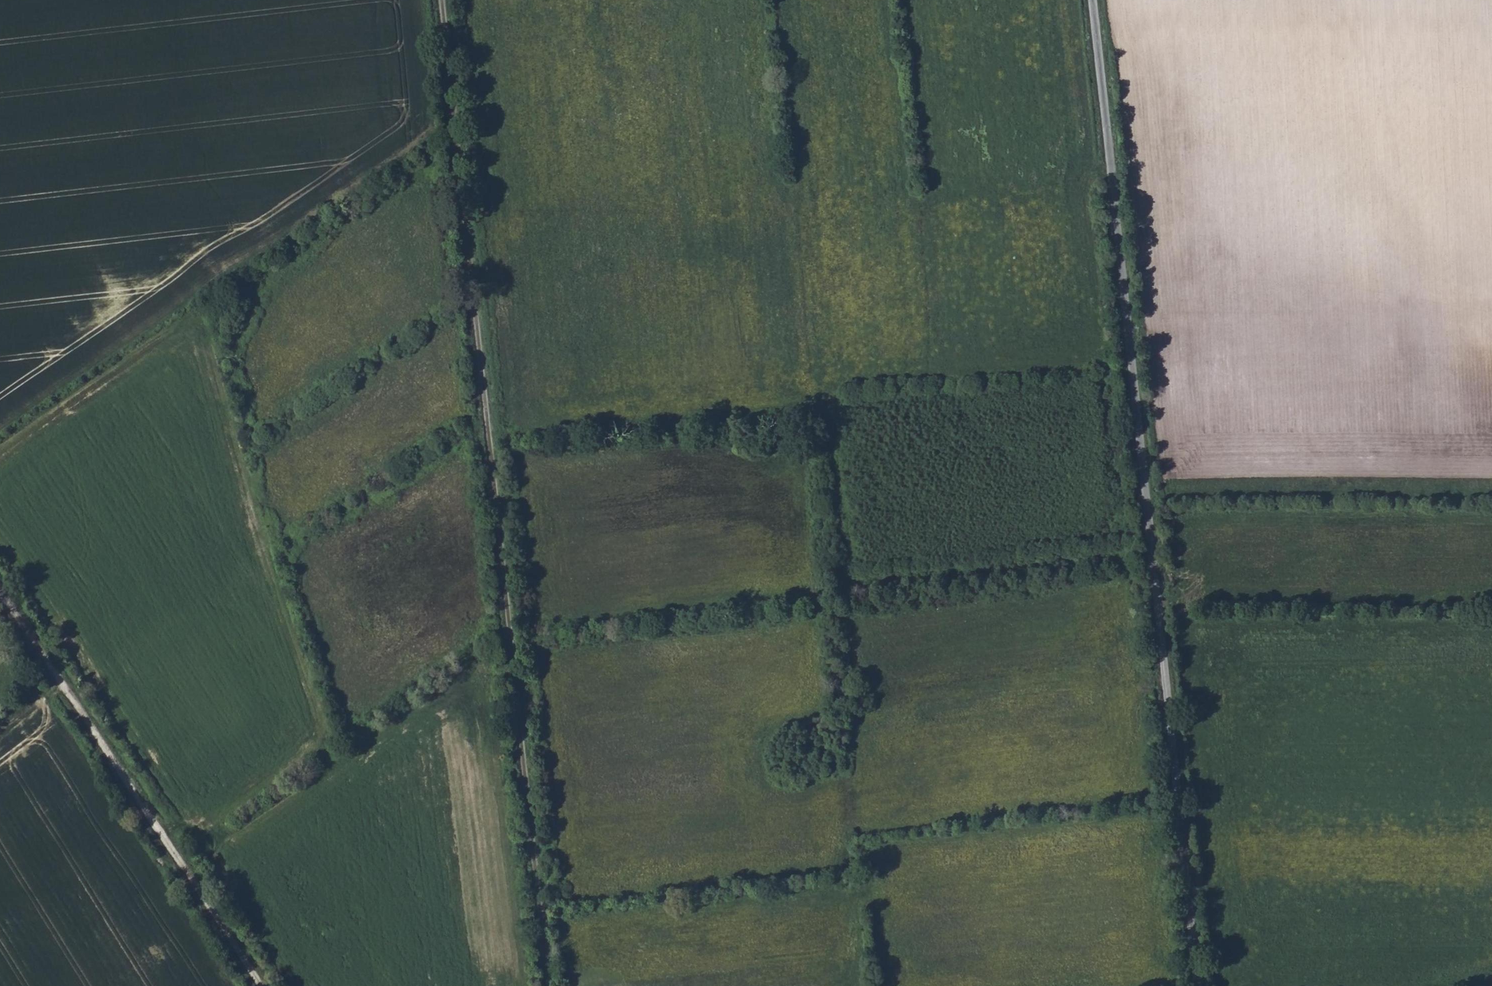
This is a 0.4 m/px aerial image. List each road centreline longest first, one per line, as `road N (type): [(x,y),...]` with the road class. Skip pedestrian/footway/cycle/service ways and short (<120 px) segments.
road 1 (track): [(441,0),(549,985)]
road 2 (unclassified): [(1104,0),(1198,985)]
road 3 (track): [(255,985),(0,606)]

